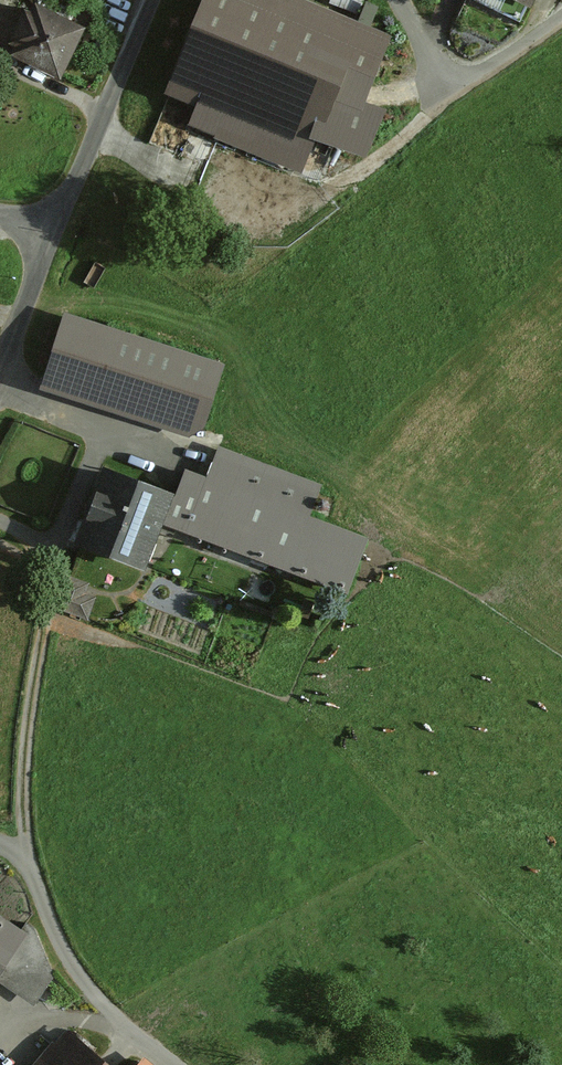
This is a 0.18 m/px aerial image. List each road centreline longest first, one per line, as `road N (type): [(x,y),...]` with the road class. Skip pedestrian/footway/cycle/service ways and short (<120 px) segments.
road 1 (track): [(21,857),(26,739),(53,539)]
road 2 (residential): [(174,1064),(119,1025),(85,983),(28,868),(0,844)]
road 3 (residential): [(150,0),(53,229)]
road 4 (track): [(561,24),(473,85),(451,85),(397,0)]
road 5 (residential): [(53,229),(0,370)]

